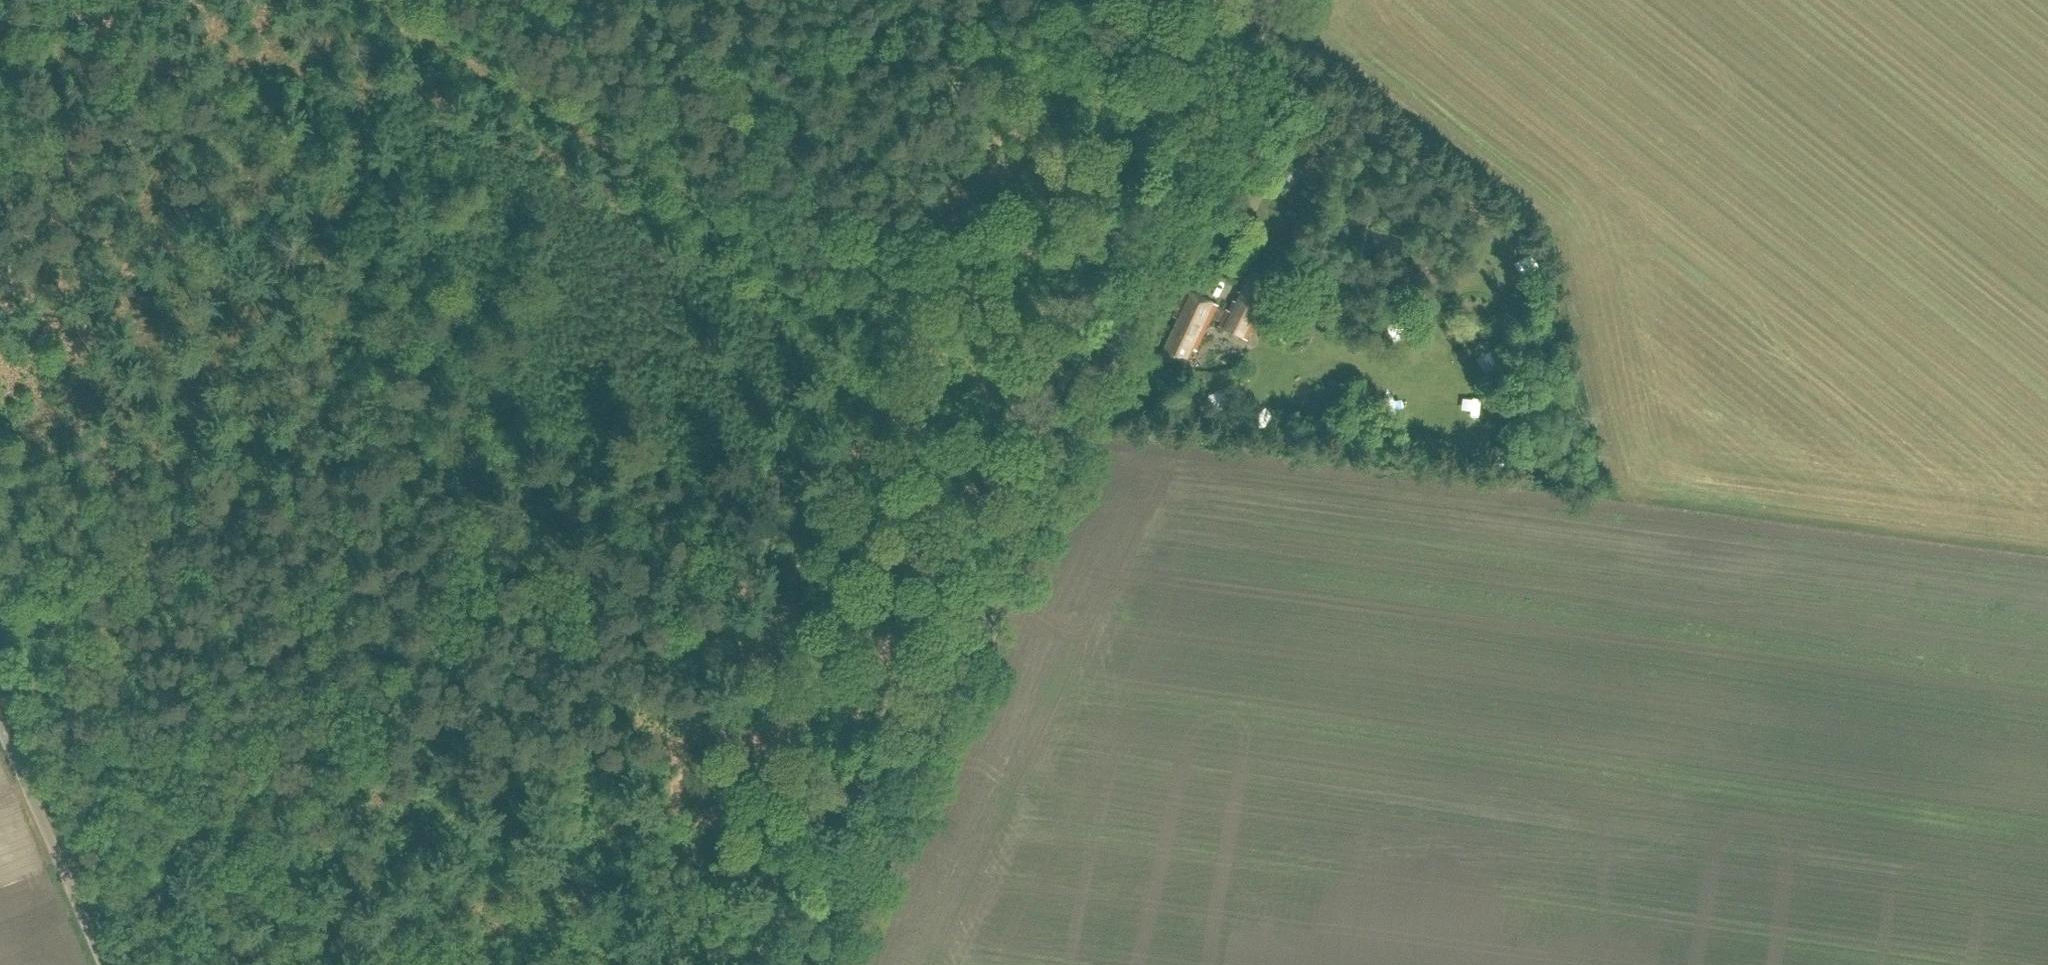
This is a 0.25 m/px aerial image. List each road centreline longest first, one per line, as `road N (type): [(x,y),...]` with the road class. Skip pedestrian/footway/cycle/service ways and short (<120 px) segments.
road 1 (tertiary): [(822,964),(1270,0)]
road 2 (track): [(1010,412),(365,0)]
road 3 (unclassified): [(0,722),(104,964)]

